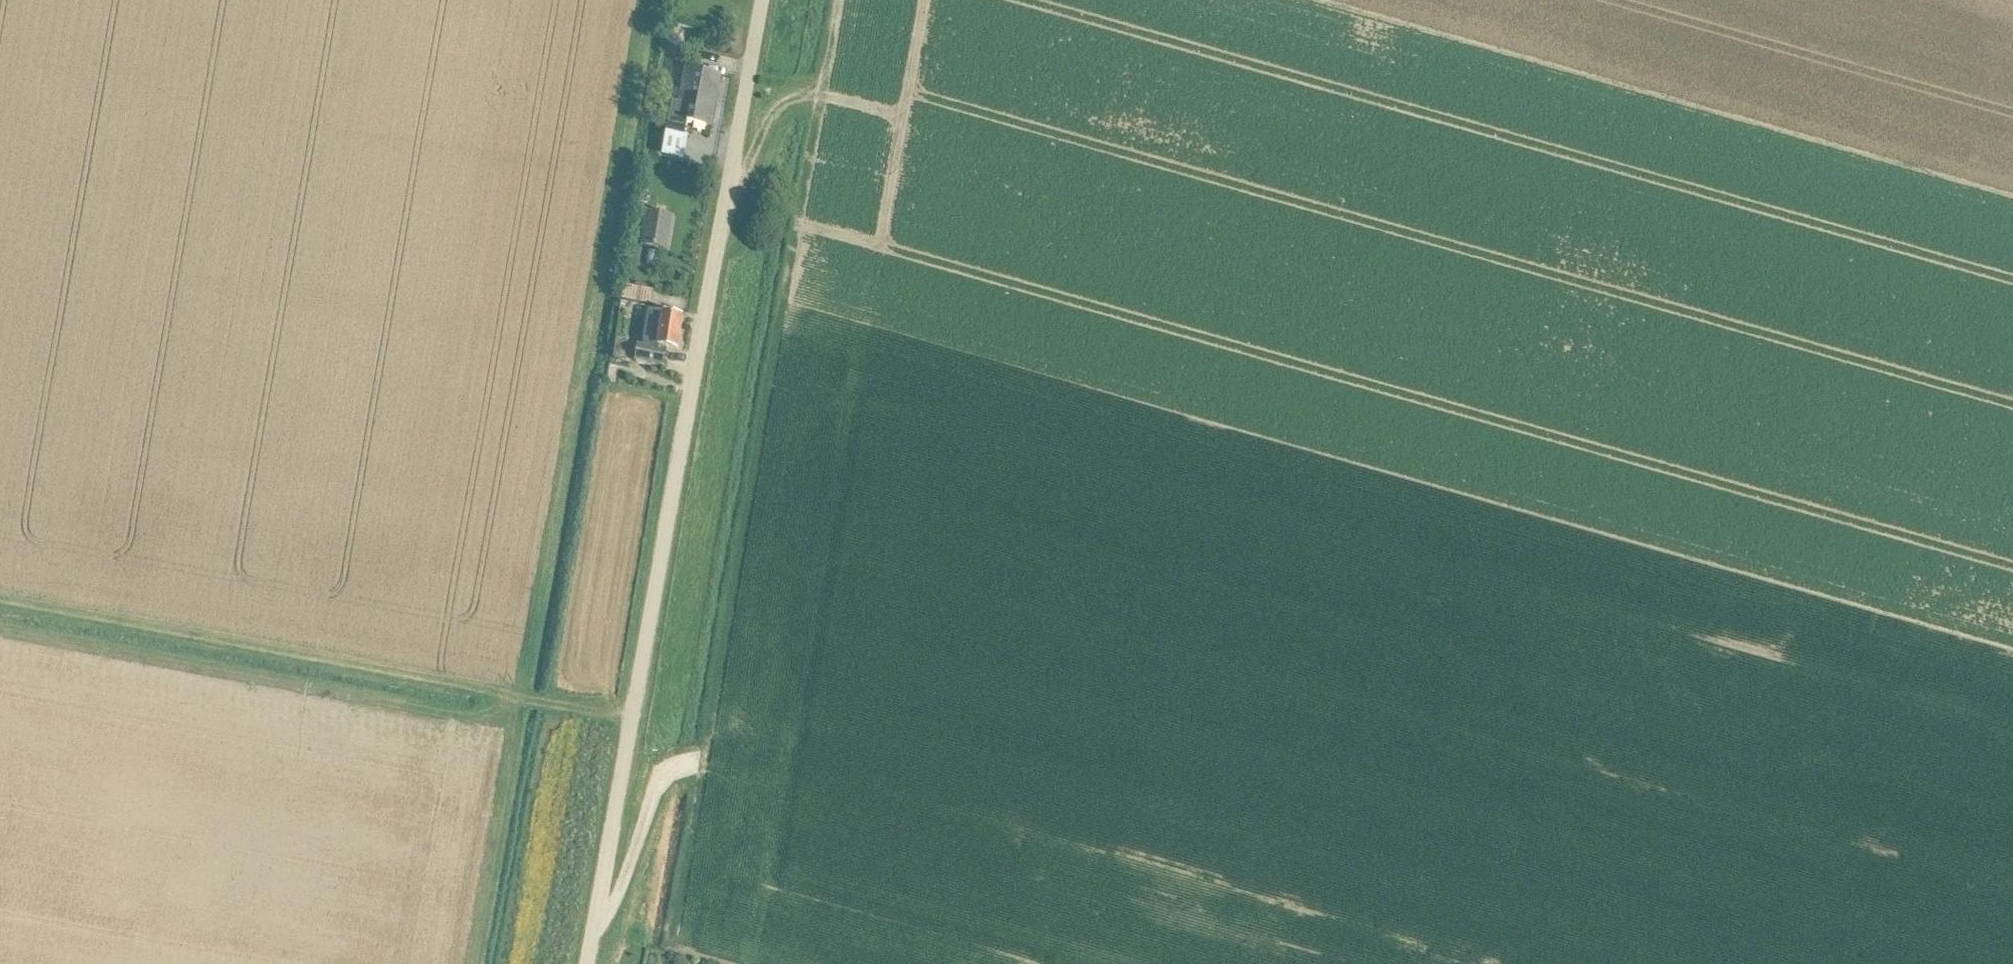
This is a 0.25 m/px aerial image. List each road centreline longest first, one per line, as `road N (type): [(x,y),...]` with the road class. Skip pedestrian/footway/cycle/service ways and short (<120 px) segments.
road 1 (unclassified): [(591,963),(764,0)]

